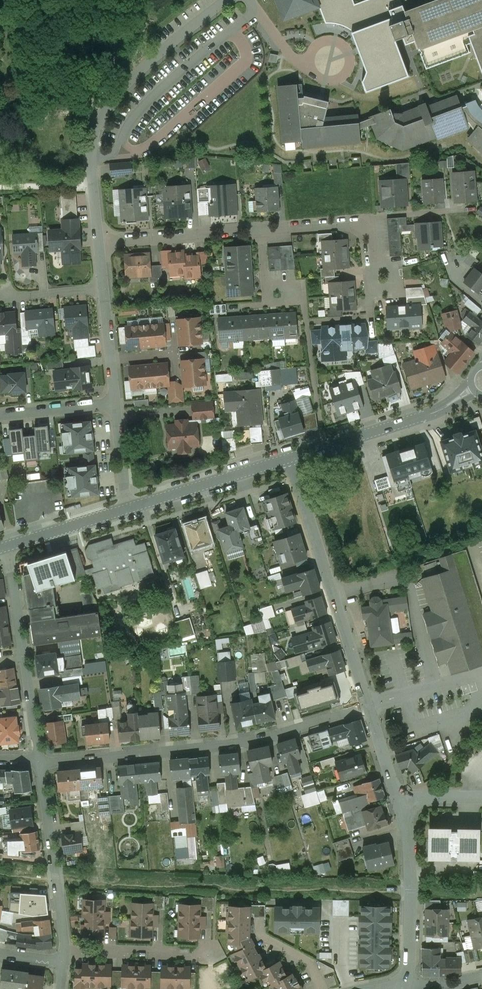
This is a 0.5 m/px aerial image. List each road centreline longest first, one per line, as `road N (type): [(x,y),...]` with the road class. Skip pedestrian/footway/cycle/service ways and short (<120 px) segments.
road 1 (residential): [(368,706),(254,739),(41,761)]
road 2 (residential): [(97,240),(89,153),(98,111),(227,0)]
road 3 (residential): [(288,456),(368,706)]
road 4 (residential): [(5,547),(41,761)]
road 5 (tertiary): [(473,388),(451,405),(288,456)]
road 6 (residential): [(41,761),(64,950)]
road 7 (residential): [(401,803),(412,914),(400,988)]
road 8 (tertiary): [(288,456),(127,508)]
road 9 (residential): [(97,240),(262,229)]
road 10 (residential): [(64,950),(199,954)]
road 11 (tertiary): [(127,508),(5,547)]

